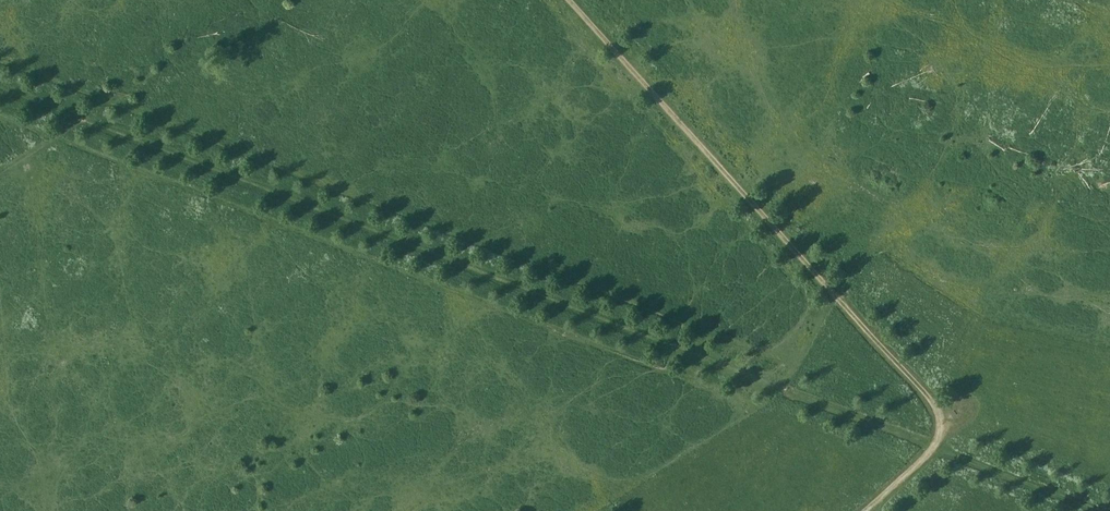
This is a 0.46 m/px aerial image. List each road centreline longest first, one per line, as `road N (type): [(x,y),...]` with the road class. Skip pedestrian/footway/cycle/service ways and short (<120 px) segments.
road 1 (track): [(0,89),(1102,510)]
road 2 (track): [(569,0),(944,411),(933,449),(876,505)]

